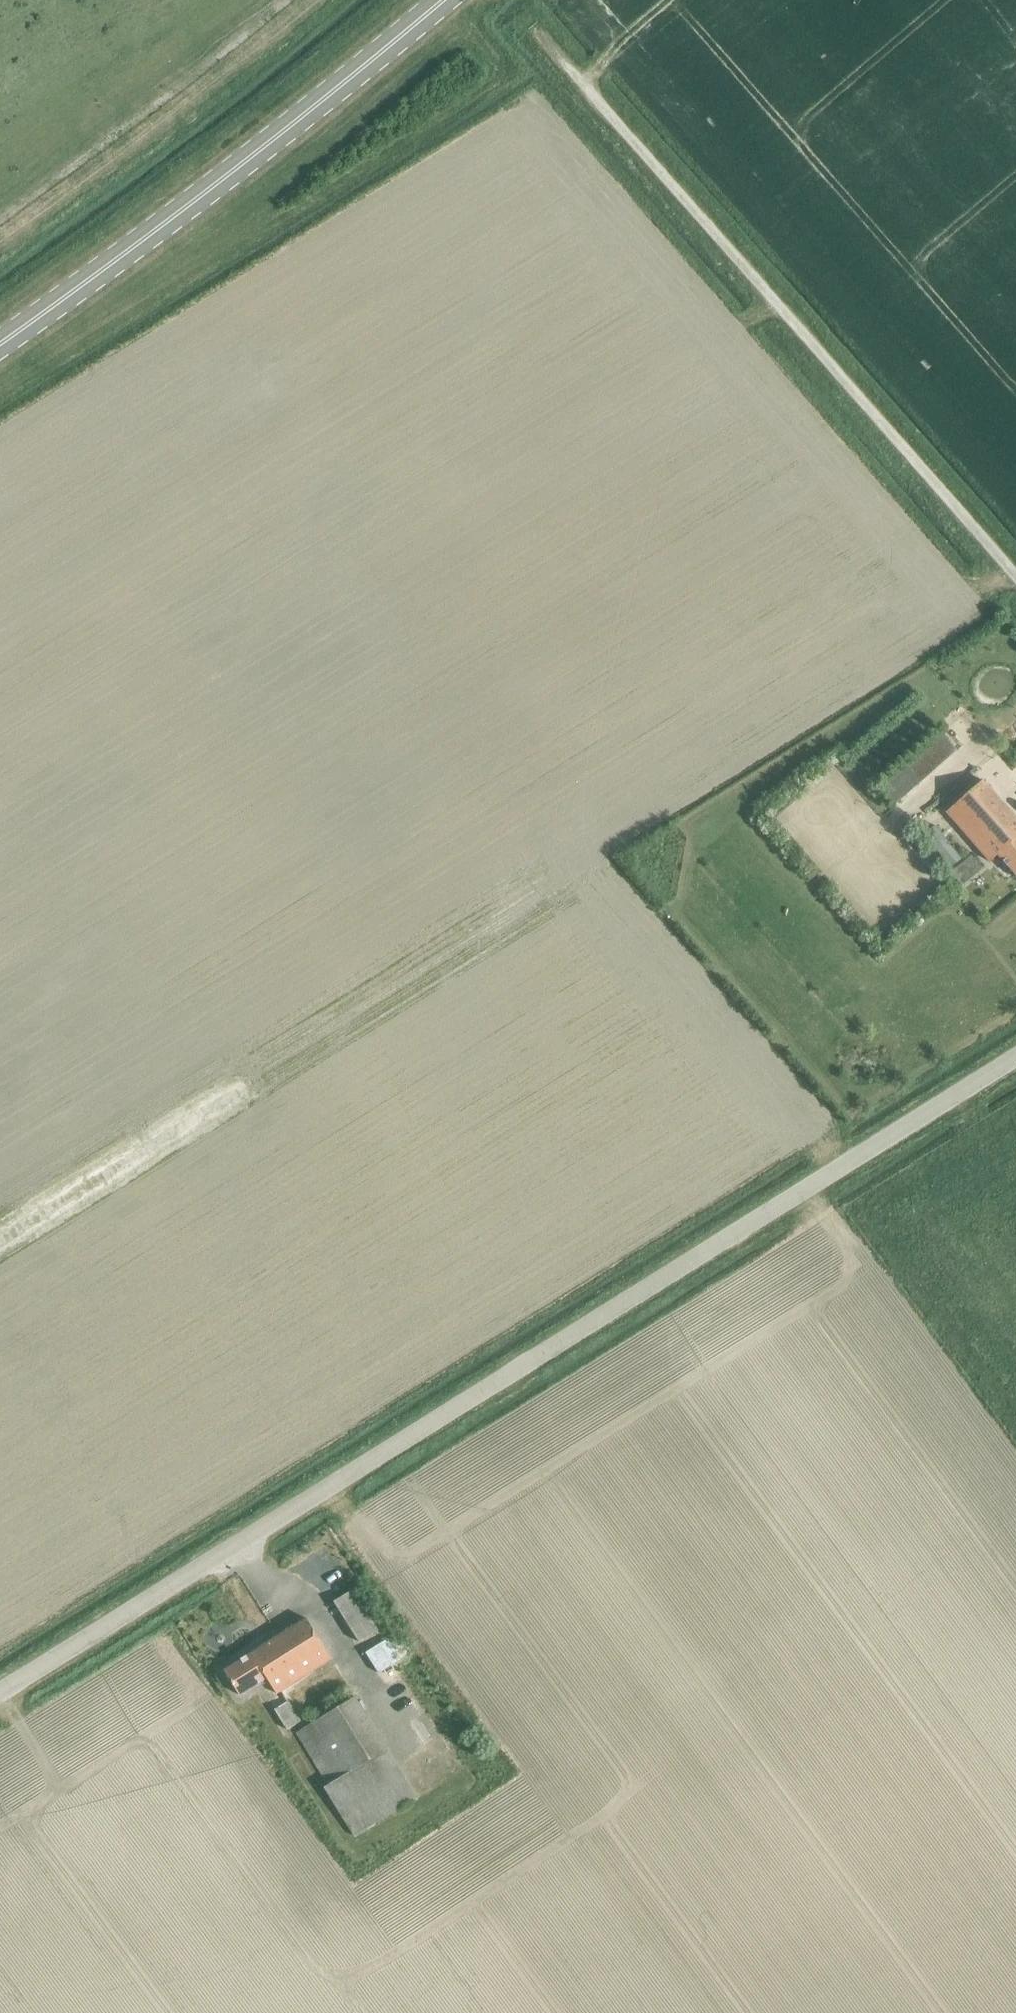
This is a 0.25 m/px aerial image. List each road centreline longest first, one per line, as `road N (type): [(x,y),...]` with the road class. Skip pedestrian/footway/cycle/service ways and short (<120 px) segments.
road 1 (unclassified): [(0,1695),(1015,1058)]
road 2 (unclassified): [(1015,576),(534,26)]
road 3 (secondary): [(0,336),(440,0)]

